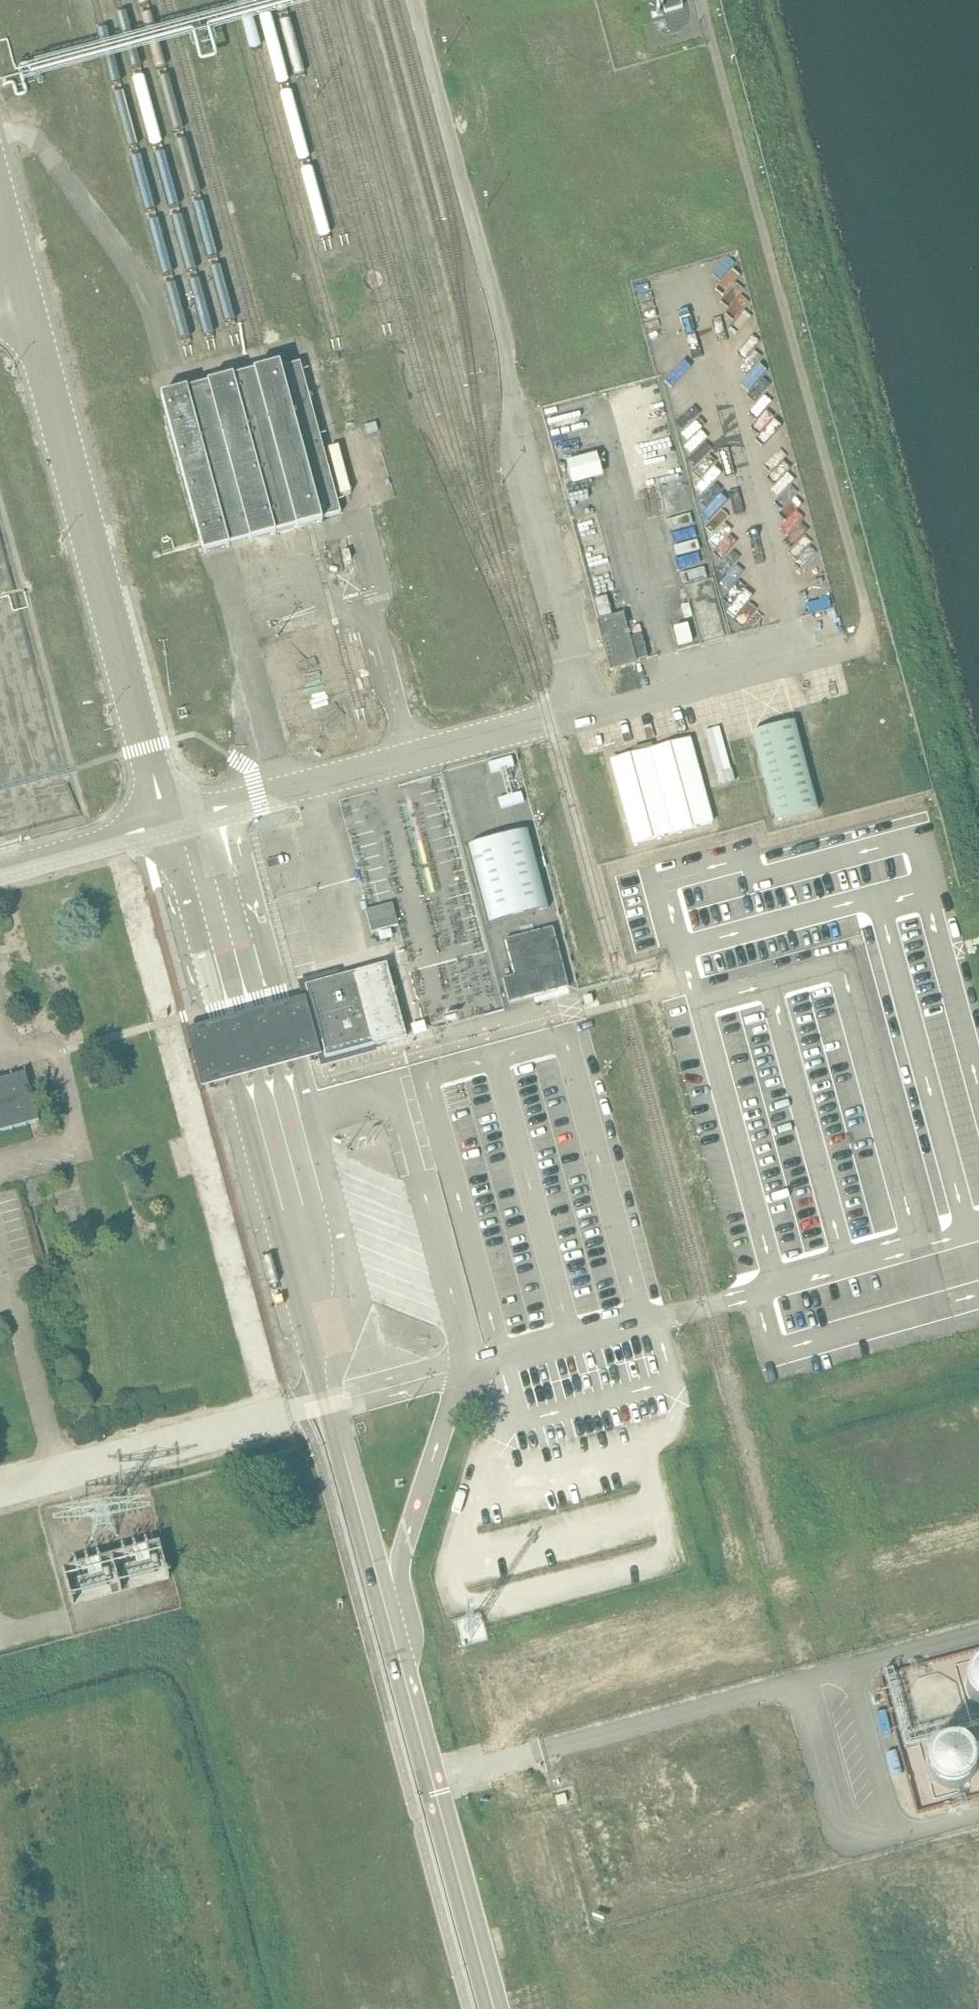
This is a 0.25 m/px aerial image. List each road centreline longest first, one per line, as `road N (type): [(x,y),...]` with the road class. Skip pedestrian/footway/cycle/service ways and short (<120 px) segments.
road 1 (unclassified): [(494,2008),(331,1402)]

